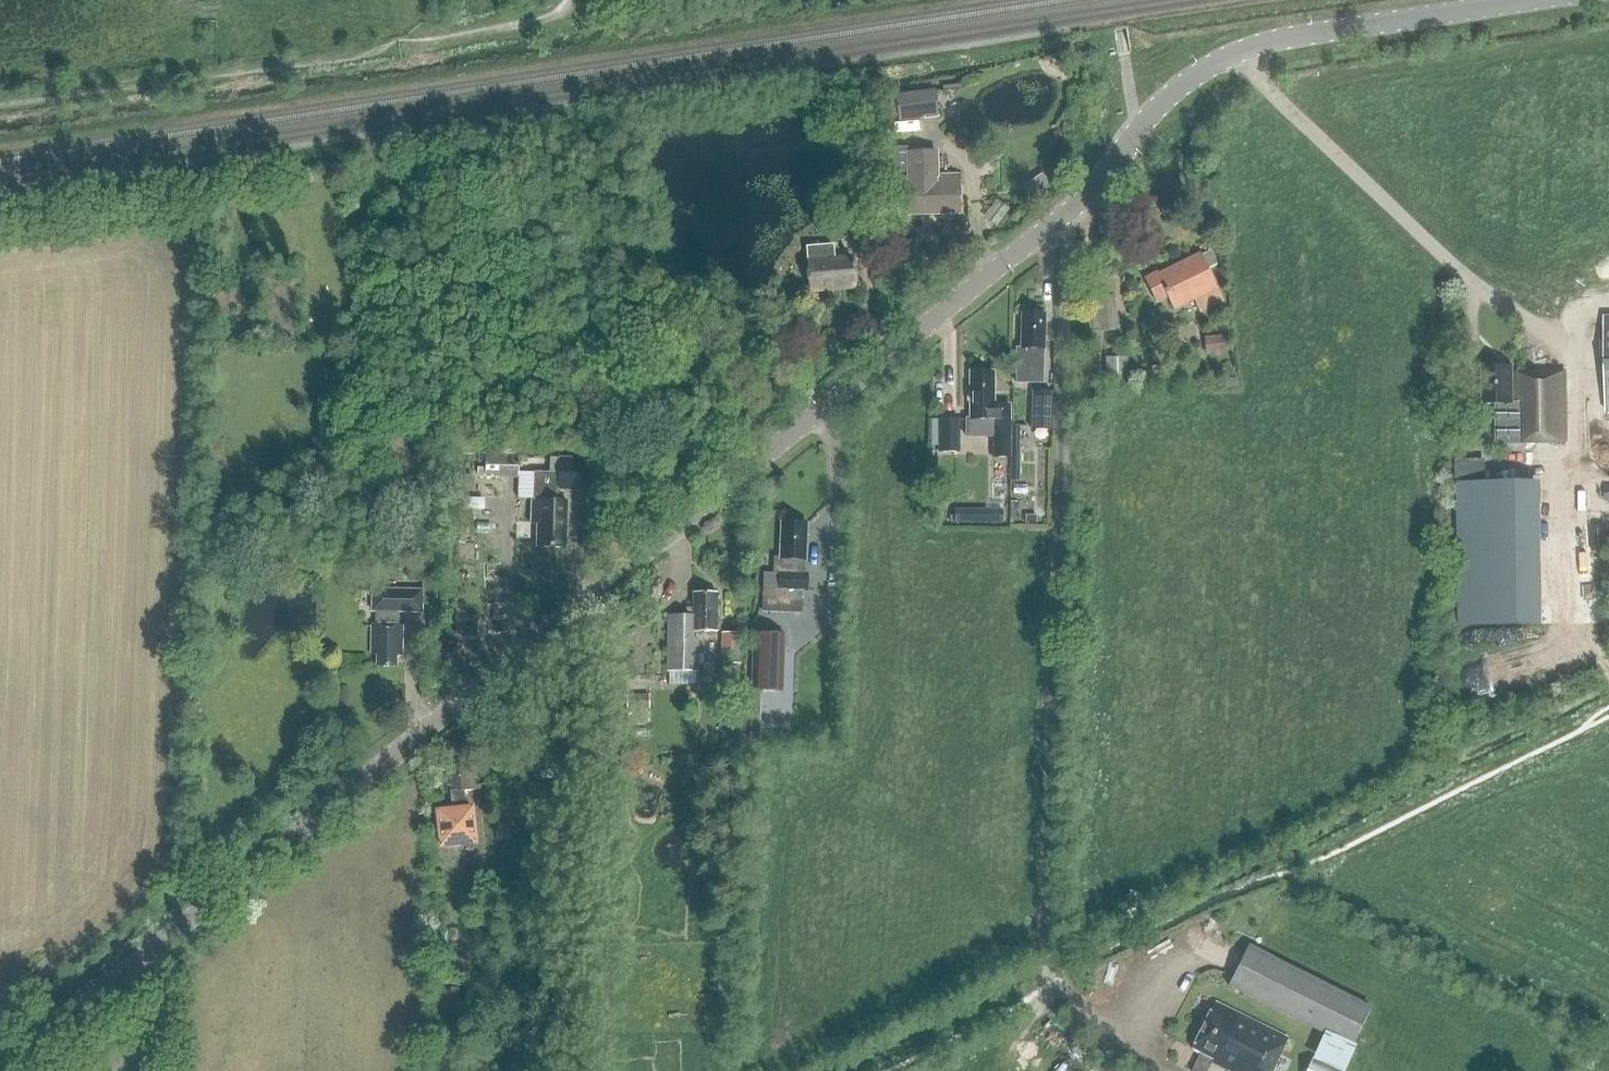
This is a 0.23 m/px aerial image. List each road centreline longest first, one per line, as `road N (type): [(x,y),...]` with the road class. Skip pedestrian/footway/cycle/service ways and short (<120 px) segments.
road 1 (tertiary): [(6,1070),(1065,211),(1185,82),(1269,41),(1531,0)]
road 2 (track): [(433,41),(544,18),(568,0)]

